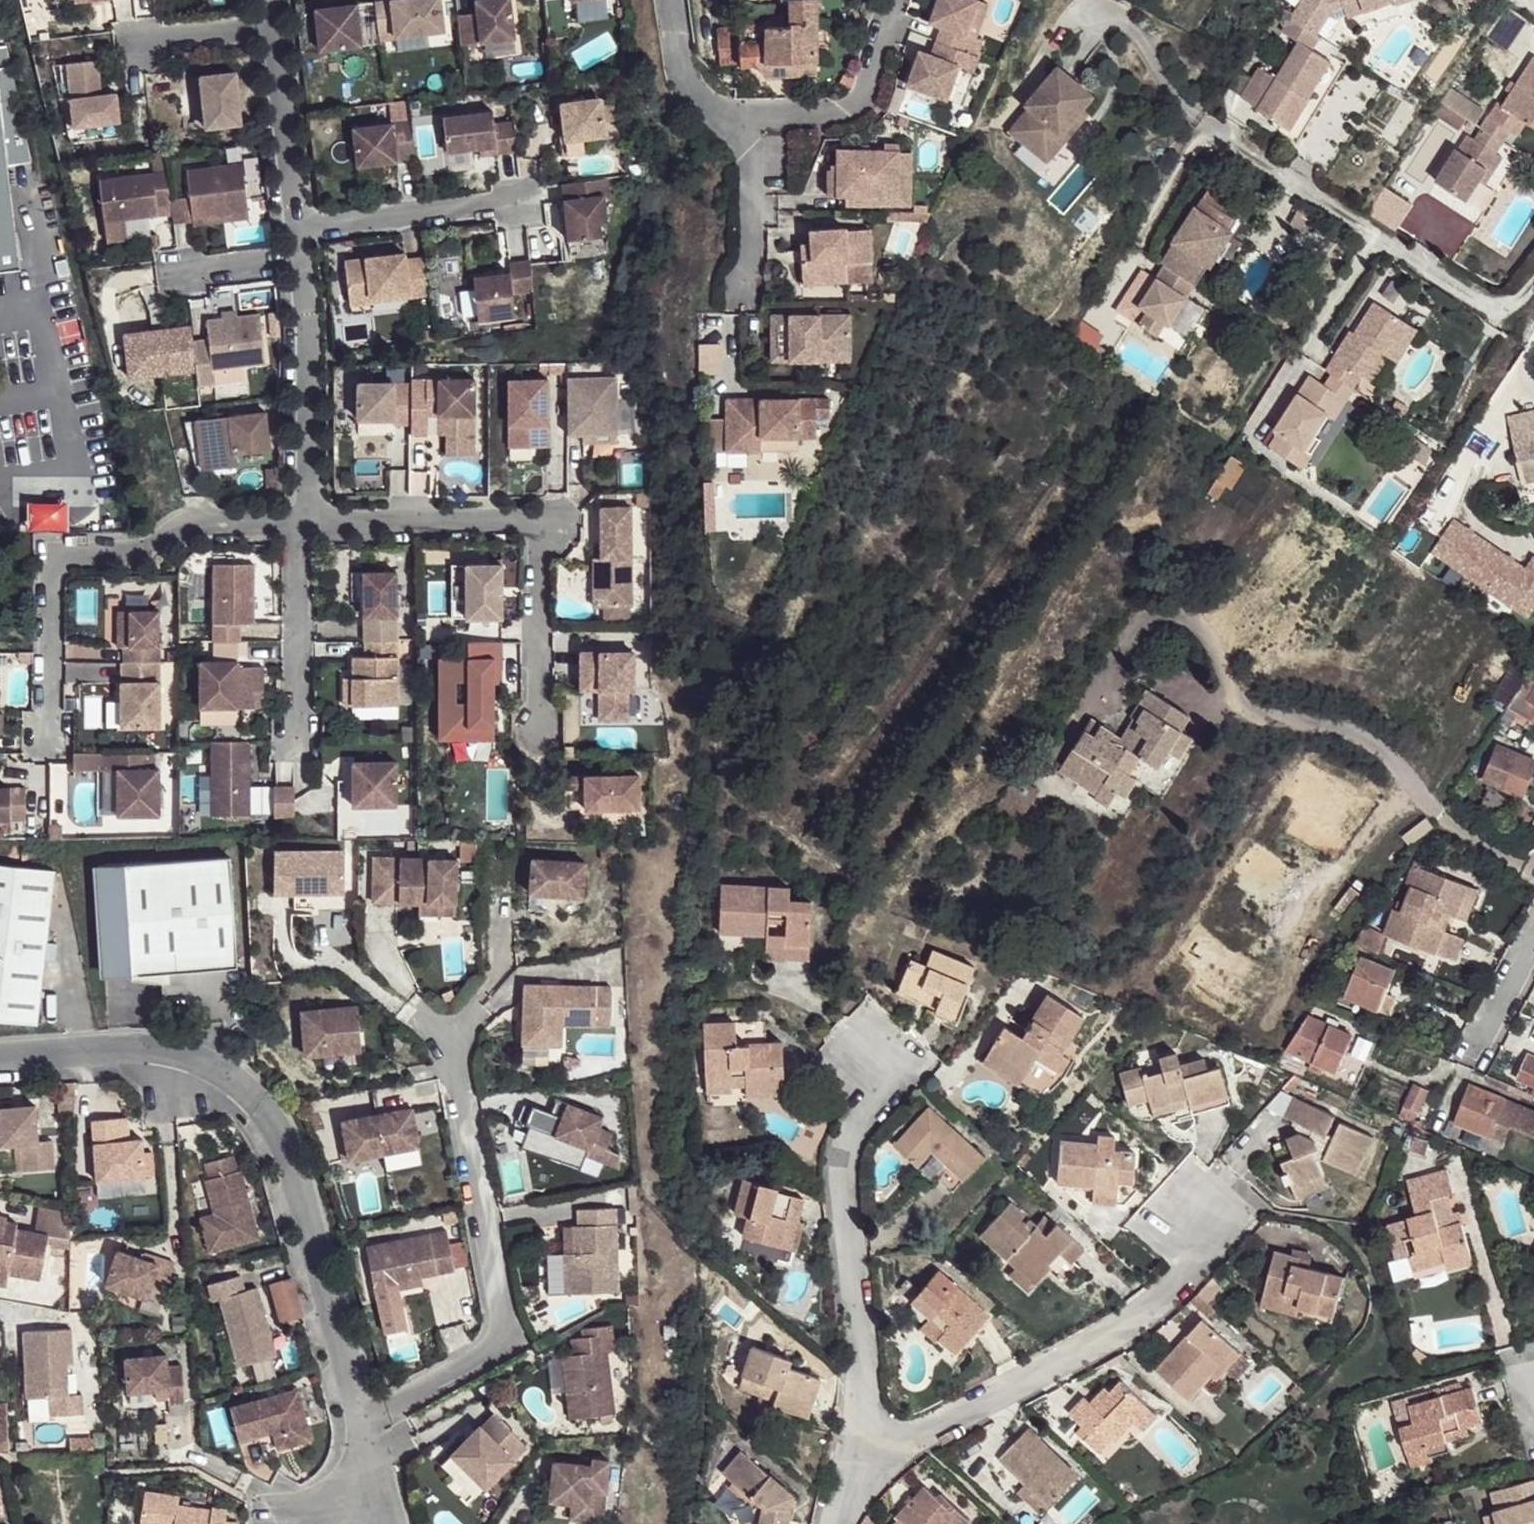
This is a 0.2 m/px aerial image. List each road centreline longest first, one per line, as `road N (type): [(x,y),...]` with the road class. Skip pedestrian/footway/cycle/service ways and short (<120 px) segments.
road 1 (residential): [(860,1459),(844,1149),(851,1121),(887,1080),(837,1030)]
road 2 (residential): [(860,1459),(1115,1335),(1201,1239),(1165,1202)]
road 3 (residential): [(301,518),(519,519),(540,538),(538,733)]
road 4 (residential): [(47,737),(54,571),(71,555),(152,551),(202,520),(301,518)]
road 5 (residential): [(1216,133),(1474,301),(1497,309),(1533,280)]
road 6 (residential): [(301,518),(309,320),(302,259)]
road 7 (residential): [(751,129),(852,107),(895,0)]
road 8 (residential): [(299,228),(513,208)]
road 9 (residential): [(302,730),(301,518)]
road 10 (residential): [(299,228),(275,25)]
road 11 (residential): [(668,0),(682,71),(699,99),(751,129)]
road 12 (residential): [(751,129),(744,283)]
road 13 (residential): [(275,25),(139,40)]
road 14 (residential): [(302,259),(173,273)]
road 15 (unclassified): [(1533,937),(1471,1048)]

